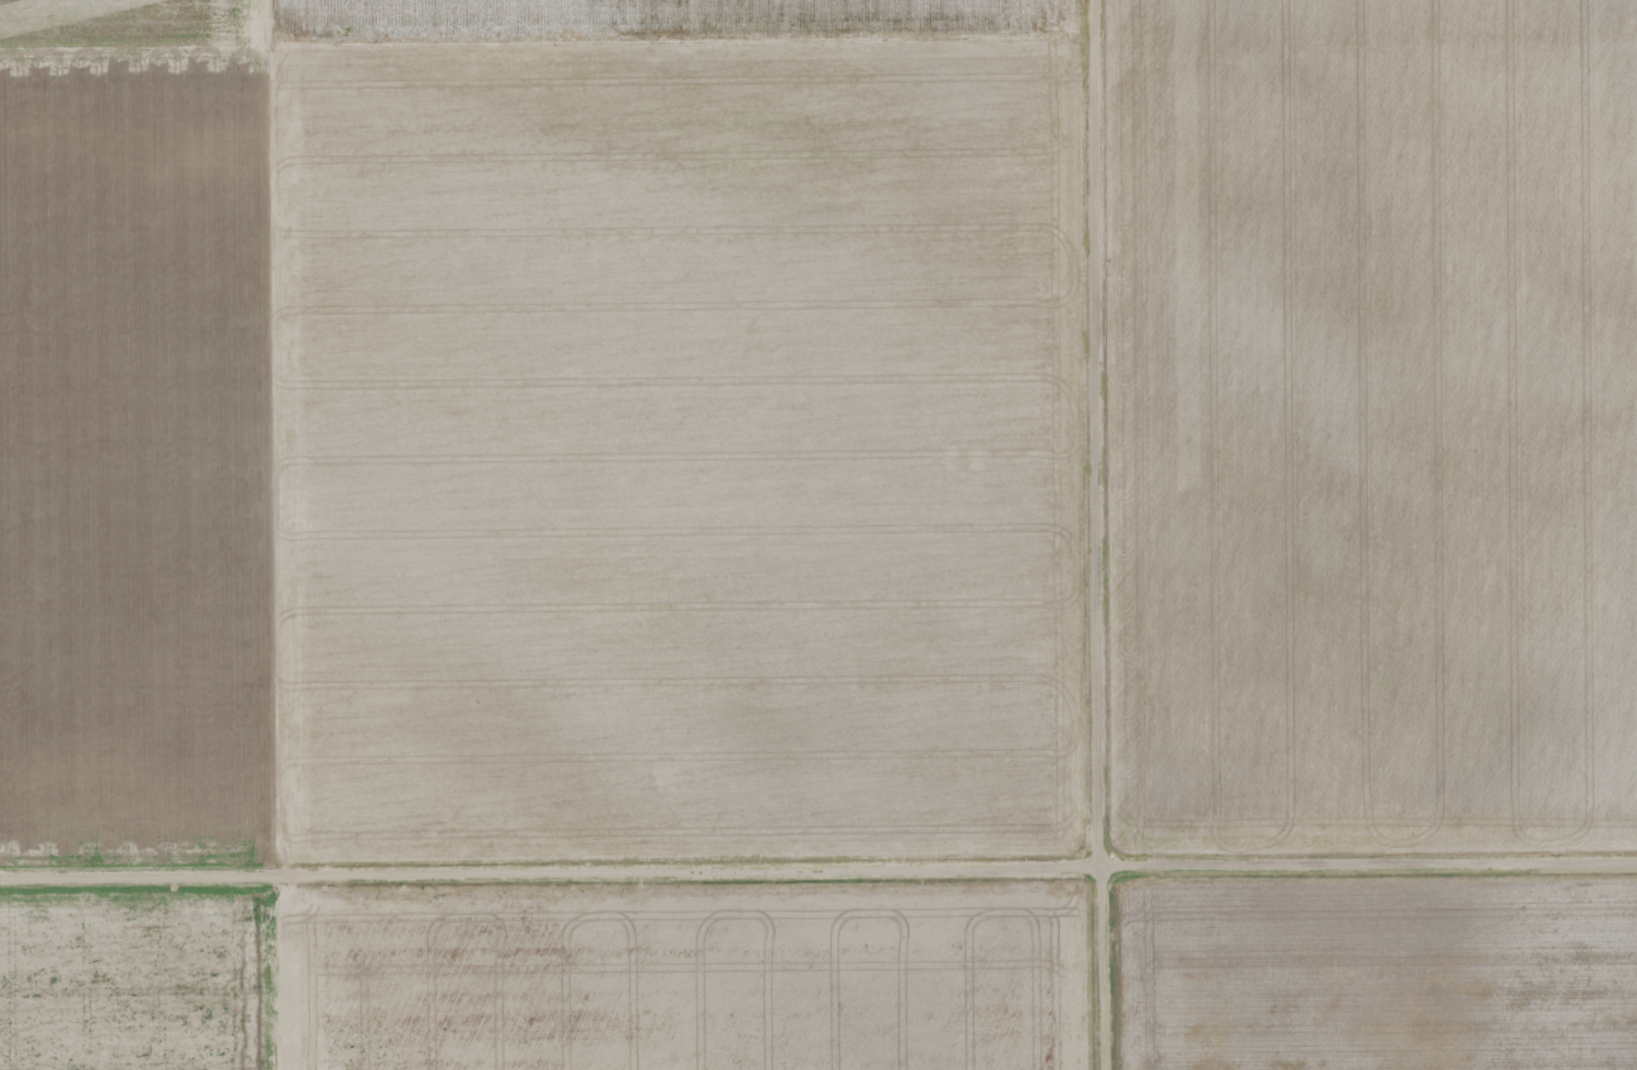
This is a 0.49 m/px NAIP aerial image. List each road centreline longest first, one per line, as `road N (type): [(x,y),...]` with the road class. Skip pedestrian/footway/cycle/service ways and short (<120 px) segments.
road 1 (residential): [(0,852),(1636,844)]
road 2 (residential): [(1096,1069),(1078,0)]

